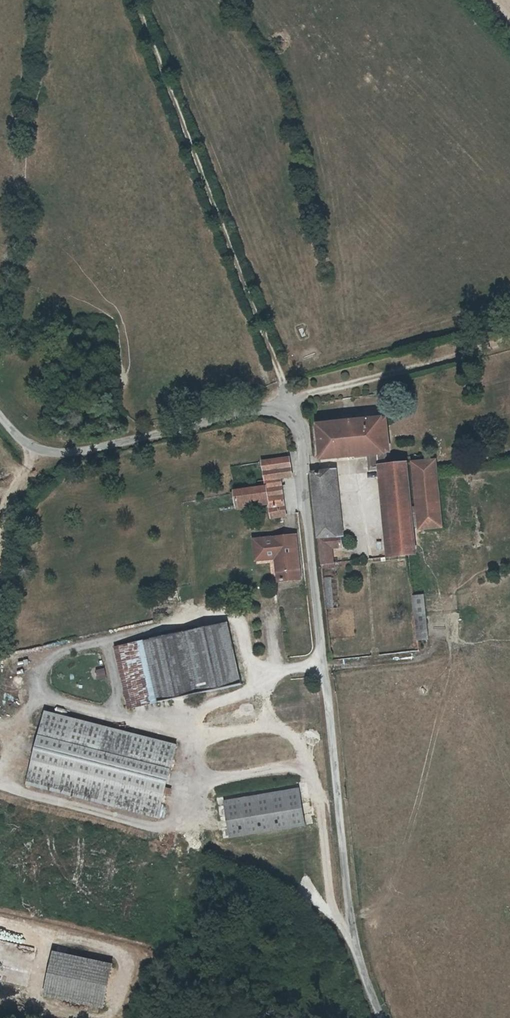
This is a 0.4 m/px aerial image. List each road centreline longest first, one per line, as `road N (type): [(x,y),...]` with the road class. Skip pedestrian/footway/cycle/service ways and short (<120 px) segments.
road 1 (unclassified): [(386,1017),(343,902),(301,450),(290,413),(237,414),(84,452),(34,453),(0,420)]
road 2 (track): [(136,0),(290,413),(306,396),(509,336)]

